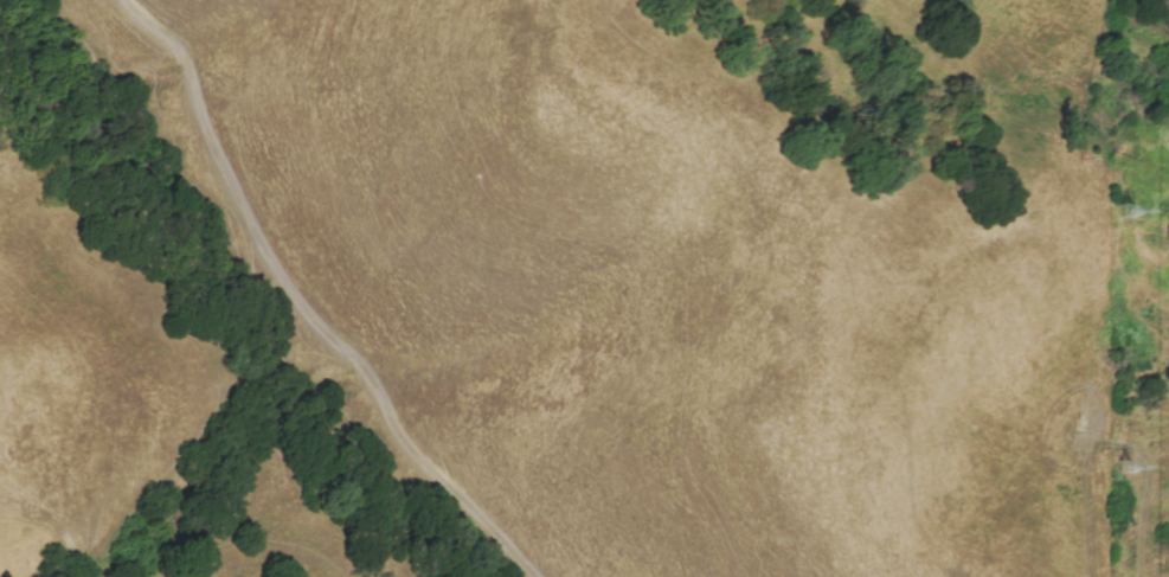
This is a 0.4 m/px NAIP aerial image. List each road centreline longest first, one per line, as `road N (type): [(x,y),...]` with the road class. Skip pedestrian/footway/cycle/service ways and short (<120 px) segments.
road 1 (track): [(535,576),(405,443),(371,374),(304,300),(199,121),(185,56),(121,0)]
road 2 (track): [(0,500),(59,512),(98,576)]

